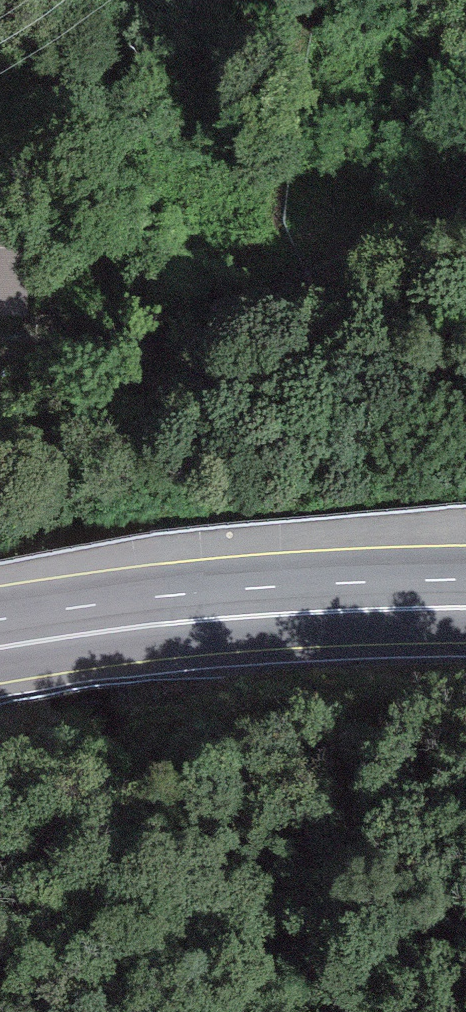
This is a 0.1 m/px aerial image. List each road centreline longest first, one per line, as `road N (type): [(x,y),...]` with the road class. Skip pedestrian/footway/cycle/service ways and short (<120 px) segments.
road 1 (motorway): [(0,770),(221,633),(465,496)]
road 2 (motorway): [(465,256),(0,505)]
road 3 (primary): [(465,592),(208,604),(0,630)]
road 4 (track): [(465,323),(0,342)]

